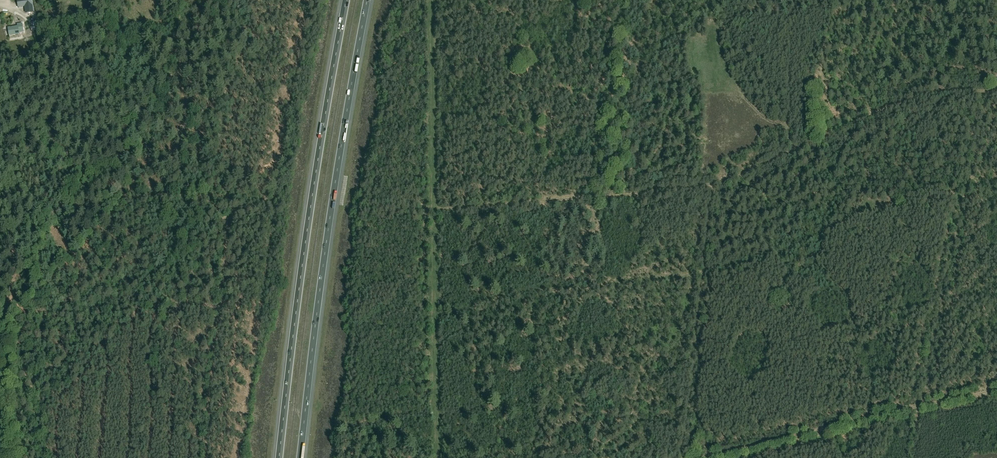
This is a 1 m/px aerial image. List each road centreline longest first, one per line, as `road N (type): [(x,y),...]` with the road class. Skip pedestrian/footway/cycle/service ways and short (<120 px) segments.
road 1 (motorway): [(300,457),(367,0)]
road 2 (motorway): [(346,0),(279,457)]
road 3 (track): [(434,210),(706,187),(794,150),(783,125),(732,86)]
road 4 (track): [(431,0),(434,457)]
road 5 (track): [(706,457),(996,390)]

